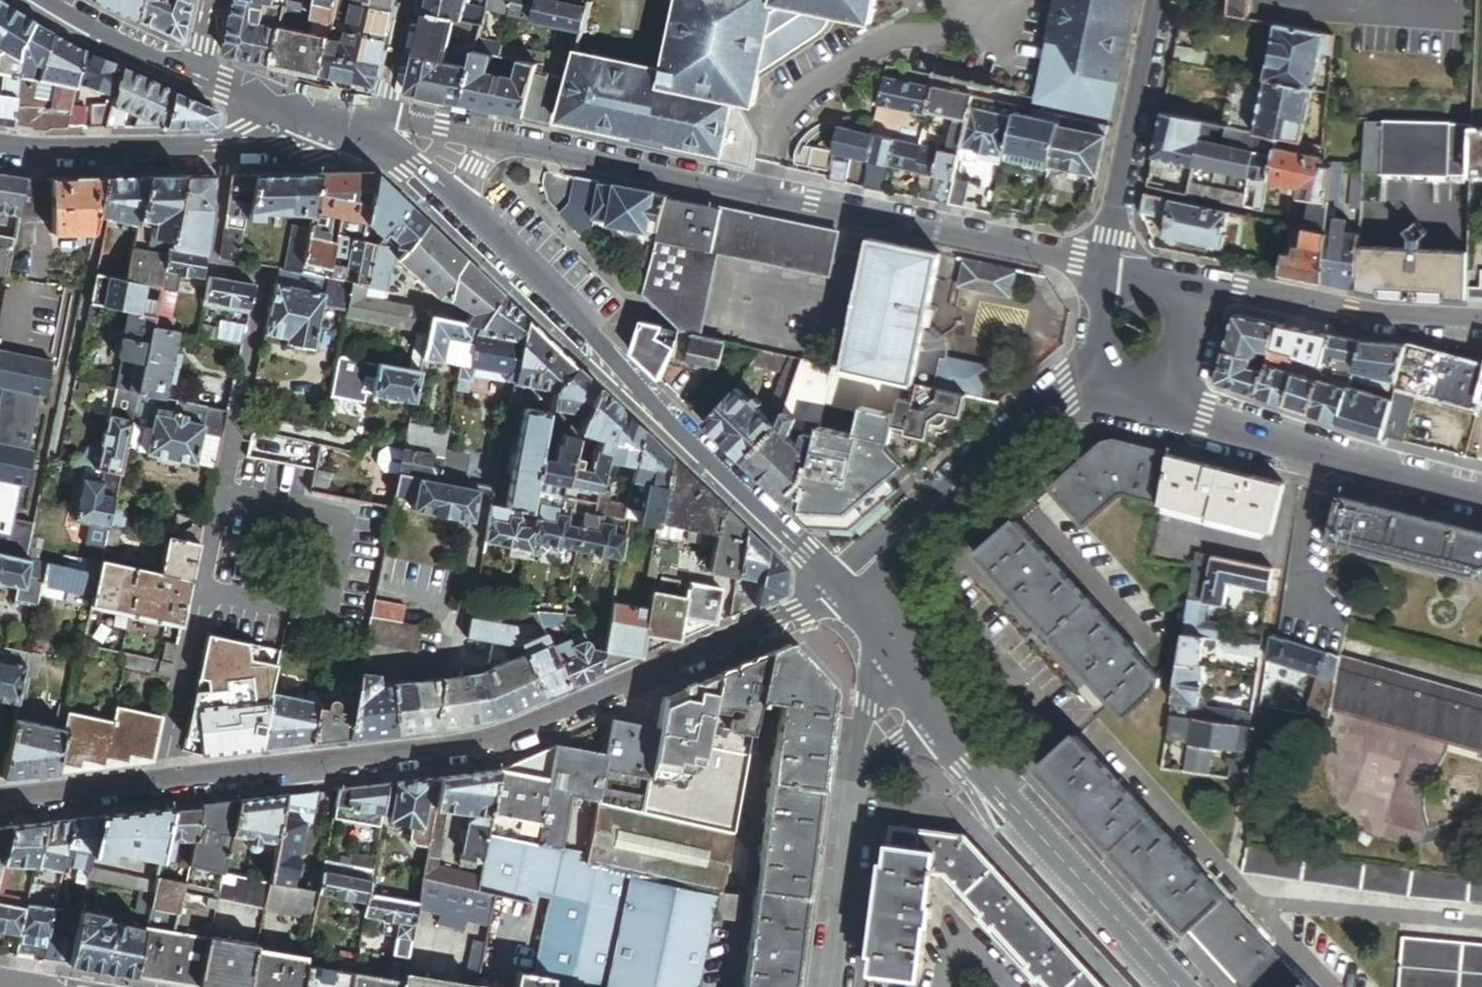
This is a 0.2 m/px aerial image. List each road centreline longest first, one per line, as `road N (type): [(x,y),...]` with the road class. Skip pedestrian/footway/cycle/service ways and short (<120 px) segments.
road 1 (residential): [(1105,269),(487,138)]
road 2 (tertiary): [(842,592),(456,200)]
road 3 (residential): [(0,801),(440,752)]
road 4 (residential): [(440,752),(474,748),(842,592)]
road 5 (tertiary): [(914,688),(1177,986)]
road 6 (residential): [(1481,500),(1171,413)]
road 7 (residential): [(914,688),(869,737),(832,986)]
road 8 (residential): [(842,592),(1075,392)]
road 9 (residential): [(0,150),(226,149),(266,134),(292,107)]
road 10 (residential): [(1481,325),(1366,318),(1198,289)]
road 11 (unclassified): [(890,74),(1134,129)]
road 12 (secondary): [(194,72),(40,0)]
road 13 (unclassified): [(465,604),(440,752)]
road 14 (residential): [(1105,269),(1134,129)]
road 15 (residential): [(1134,129),(1160,0)]
road 16 (residential): [(1171,413),(1198,289)]
road 17 (residential): [(1075,392),(1105,269)]
road 18 (tertiary): [(842,592),(914,688)]

